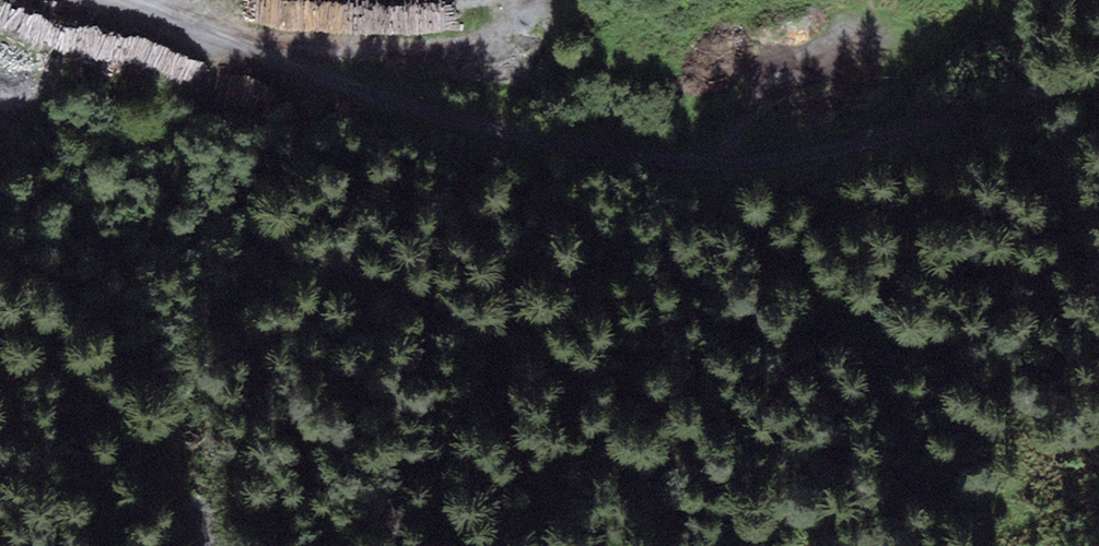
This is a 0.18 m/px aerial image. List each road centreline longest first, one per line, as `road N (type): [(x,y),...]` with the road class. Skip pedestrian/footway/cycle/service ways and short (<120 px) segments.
road 1 (track): [(80,0),(455,119),(702,163),(782,159),(1098,85)]
road 2 (track): [(252,59),(459,45),(506,29),(539,0)]
road 3 (track): [(724,165),(762,86),(834,23)]

